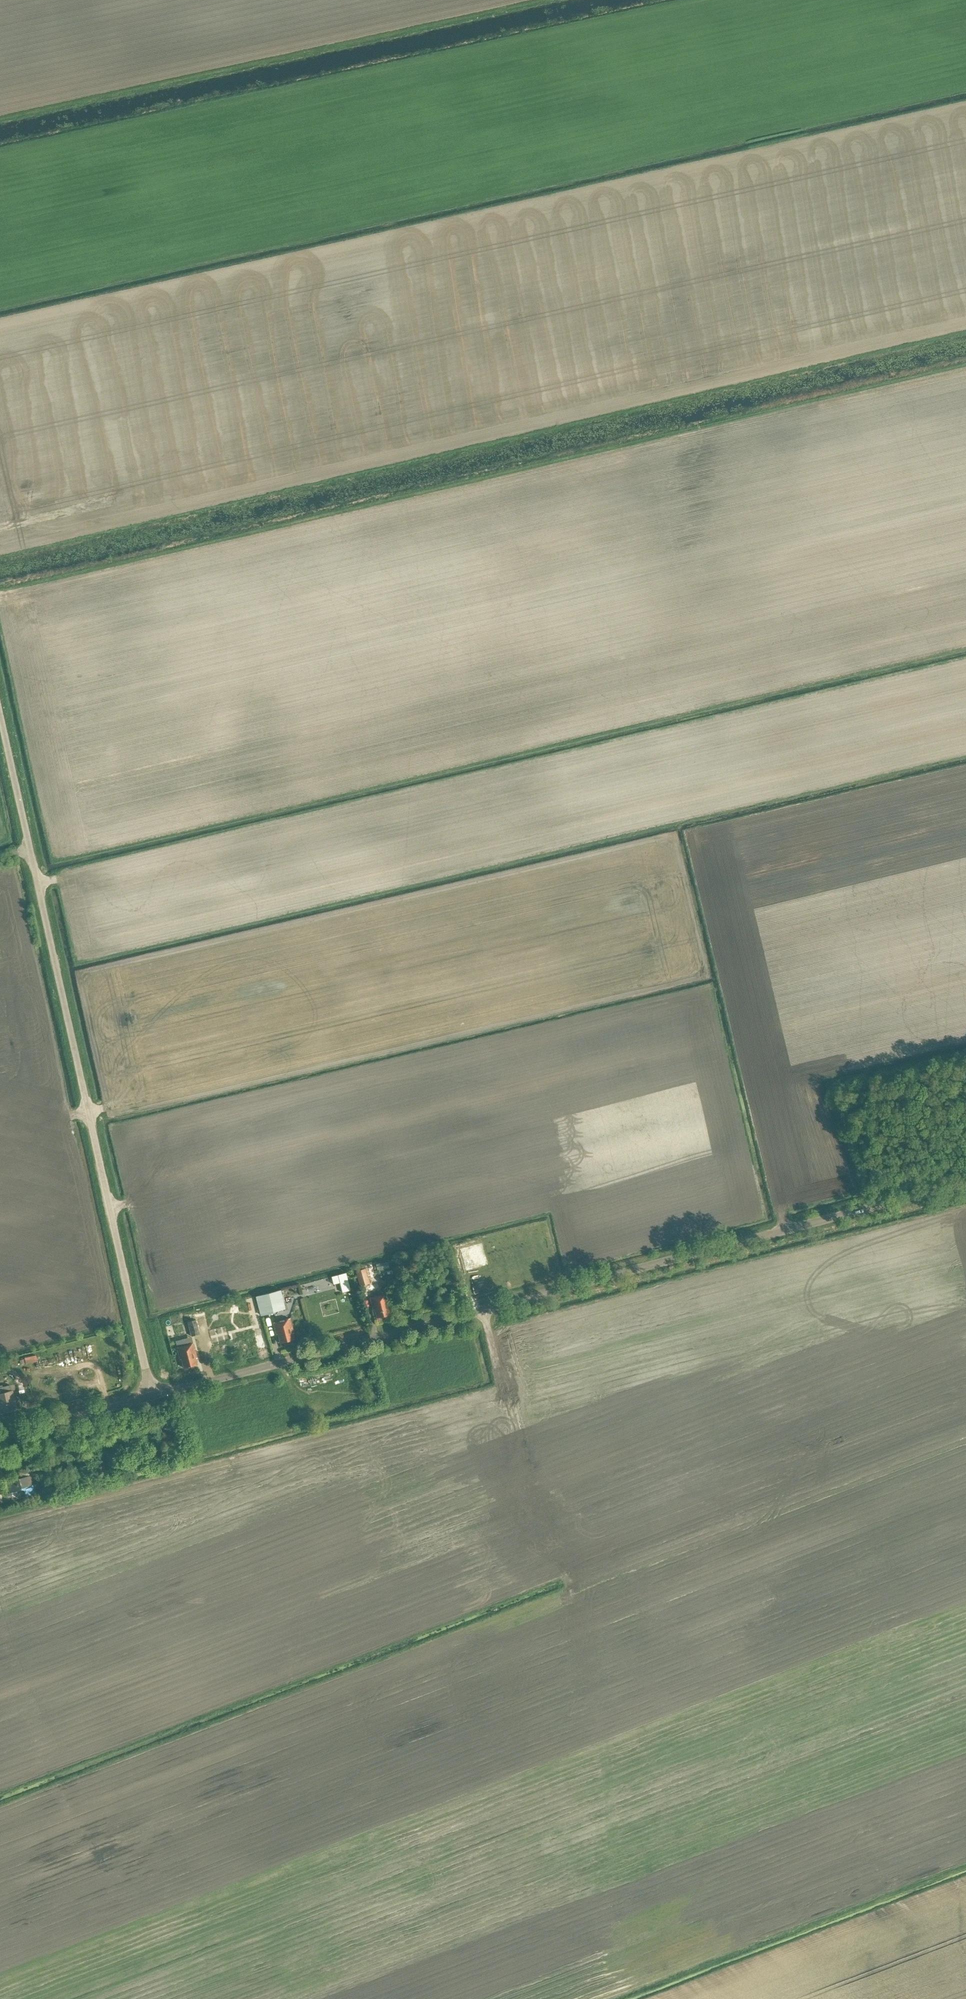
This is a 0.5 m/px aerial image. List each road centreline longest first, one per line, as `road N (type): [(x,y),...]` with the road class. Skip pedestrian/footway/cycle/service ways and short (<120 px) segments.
road 1 (unclassified): [(152,1397),(965,1190)]
road 2 (unclassified): [(152,1397),(0,717)]
road 3 (unclassified): [(0,1437),(152,1397)]

